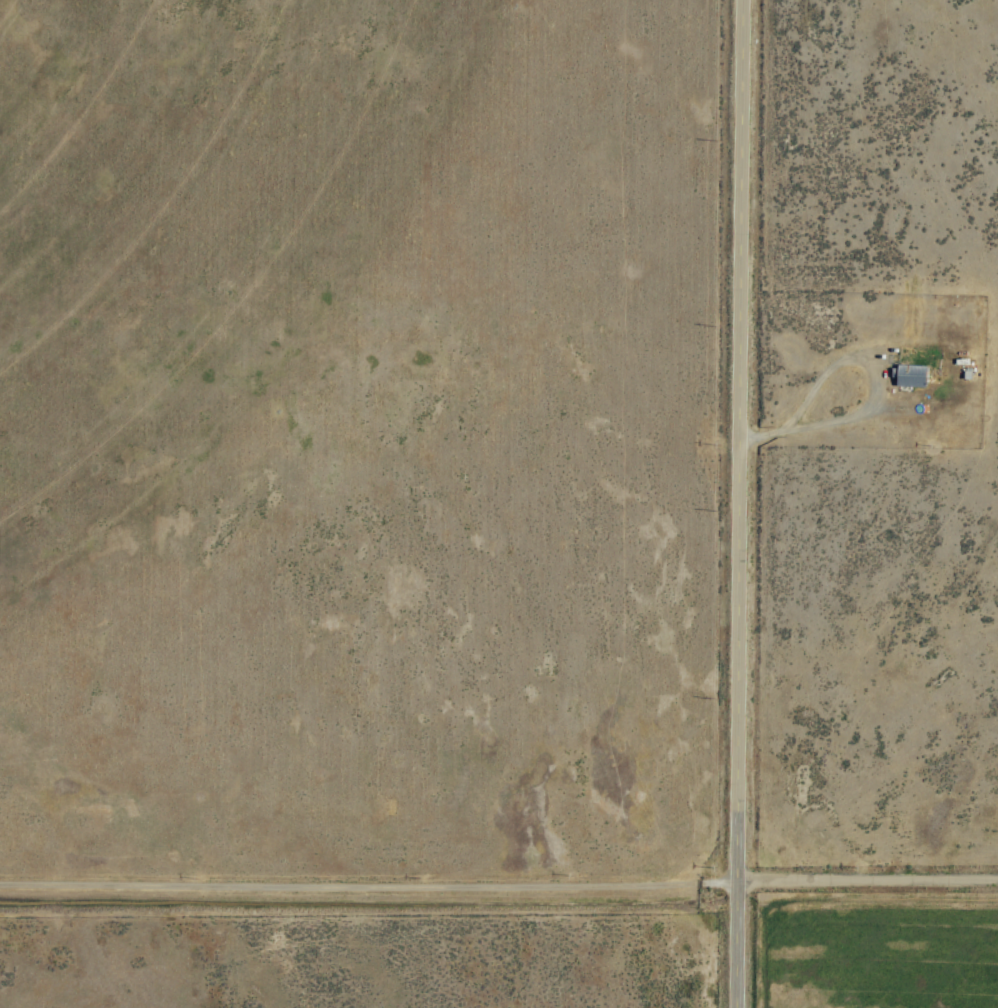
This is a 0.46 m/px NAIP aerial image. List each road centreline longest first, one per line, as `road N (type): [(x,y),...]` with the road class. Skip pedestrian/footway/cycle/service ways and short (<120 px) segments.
road 1 (secondary): [(733,1007),(740,0)]
road 2 (residential): [(997,880),(733,880)]

